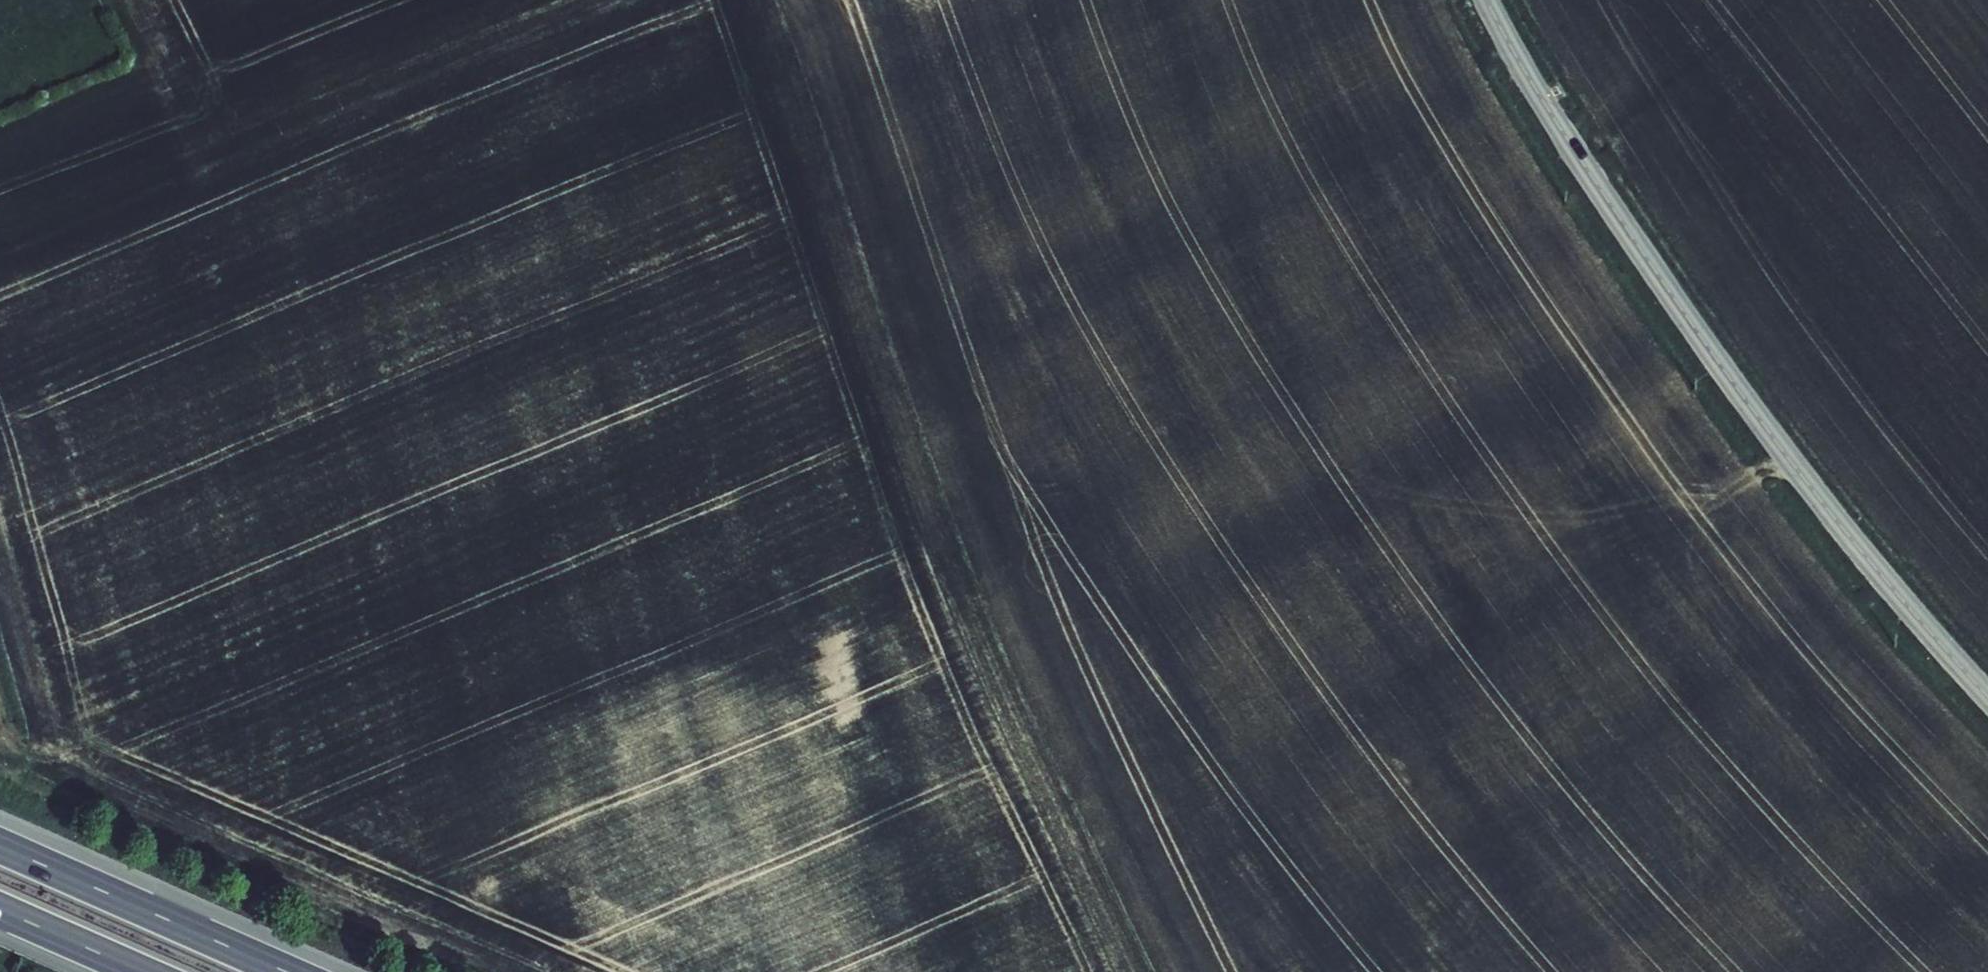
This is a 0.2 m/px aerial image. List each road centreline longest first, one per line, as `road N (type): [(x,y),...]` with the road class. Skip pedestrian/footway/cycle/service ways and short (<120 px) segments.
road 1 (tertiary): [(1987,695),(1874,565),(1727,375),(1561,132),(1487,0)]
road 2 (motorway): [(286,971),(0,846)]
road 3 (motorway): [(0,910),(142,971)]

